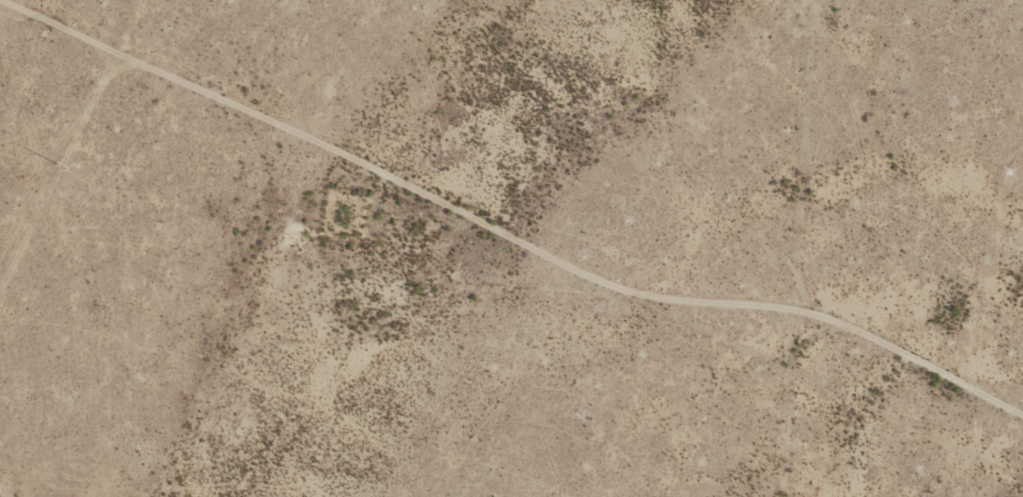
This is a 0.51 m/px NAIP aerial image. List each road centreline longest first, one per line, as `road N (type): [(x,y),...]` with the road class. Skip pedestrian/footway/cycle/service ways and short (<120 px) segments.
road 1 (track): [(777,316),(628,296),(355,161),(290,156),(275,137),(0,8)]
road 2 (track): [(818,0),(789,101),(777,316),(788,336),(827,336),(1022,425)]
road 3 (track): [(290,156),(211,416),(207,496)]
road 4 (track): [(788,336),(781,496)]

